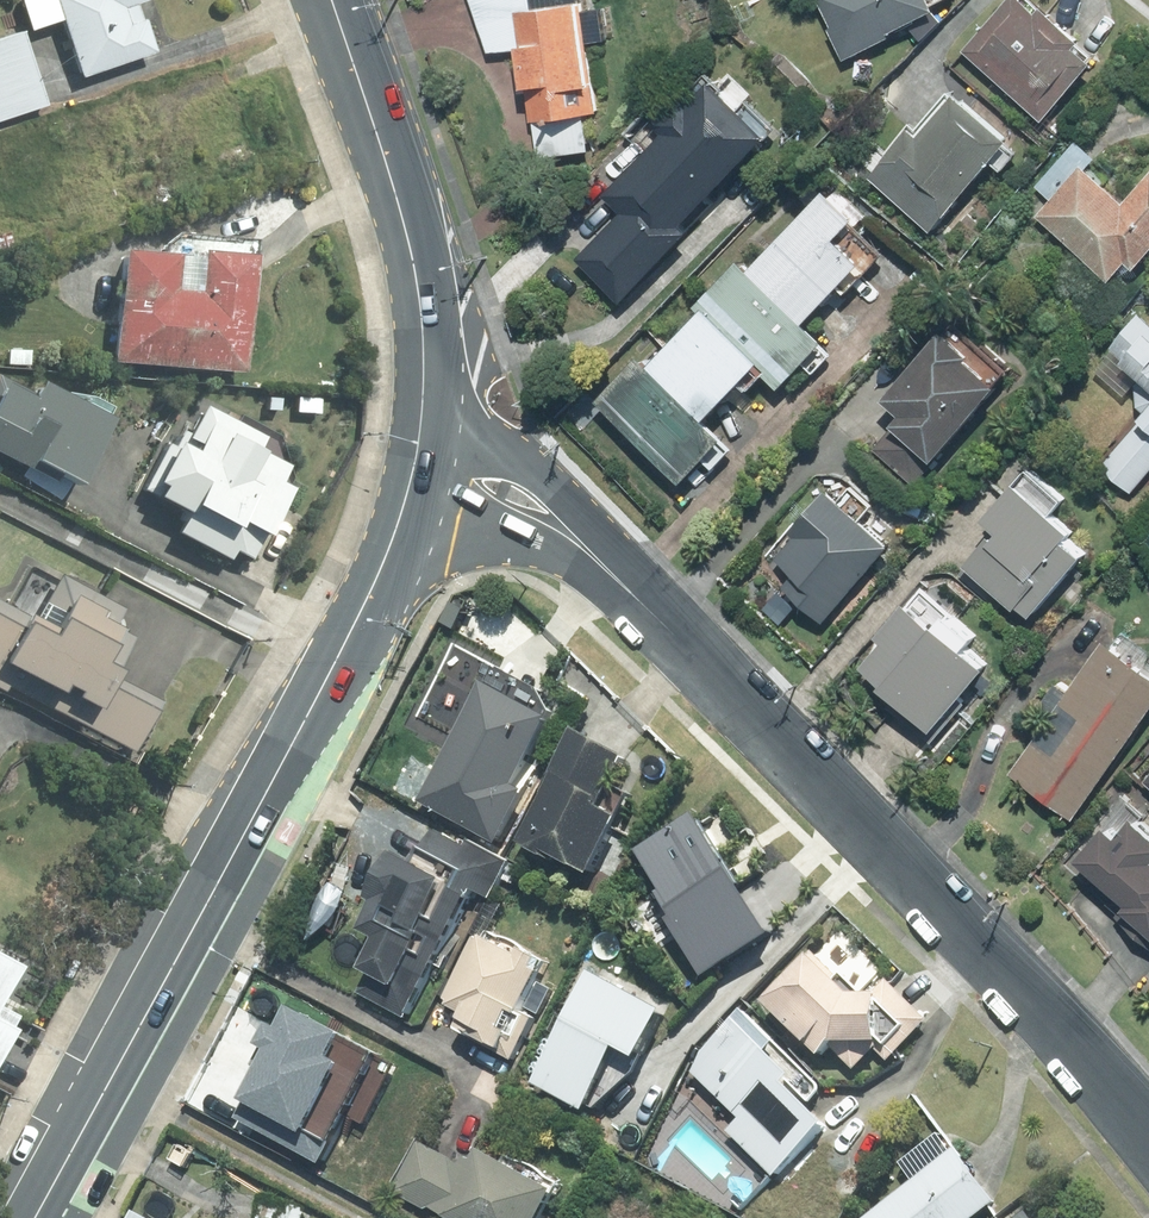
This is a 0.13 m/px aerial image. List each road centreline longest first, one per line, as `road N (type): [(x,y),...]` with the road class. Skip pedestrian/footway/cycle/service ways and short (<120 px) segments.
road 1 (secondary): [(398,512),(318,695),(34,1217)]
road 2 (residential): [(626,588),(965,933),(1148,1136)]
road 3 (secondary): [(330,0),(408,240),(422,321),(423,430)]
road 4 (residential): [(423,430),(492,448),(531,472),(626,588)]
road 5 (residential): [(626,588),(554,551),(398,512)]

